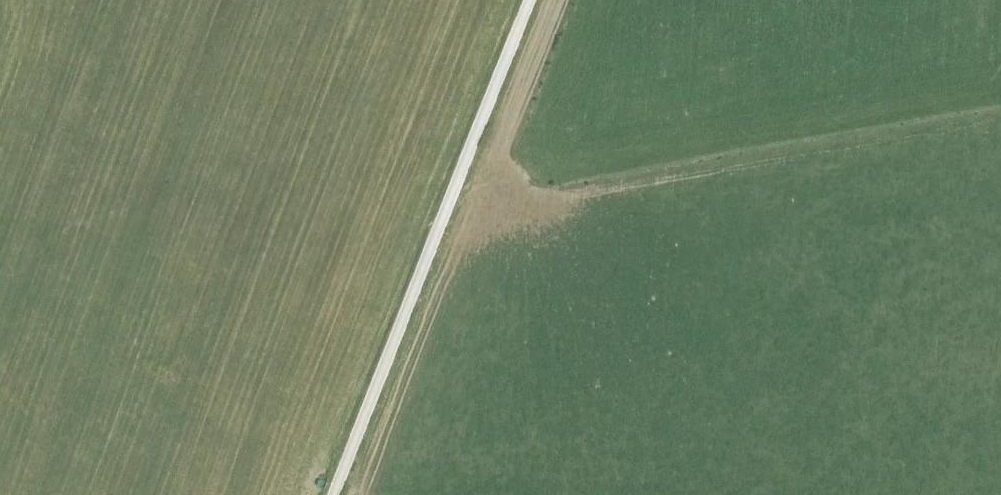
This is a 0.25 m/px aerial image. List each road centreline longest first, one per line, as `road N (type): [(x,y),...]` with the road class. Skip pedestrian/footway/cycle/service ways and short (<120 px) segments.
road 1 (track): [(529,0),(337,494)]

